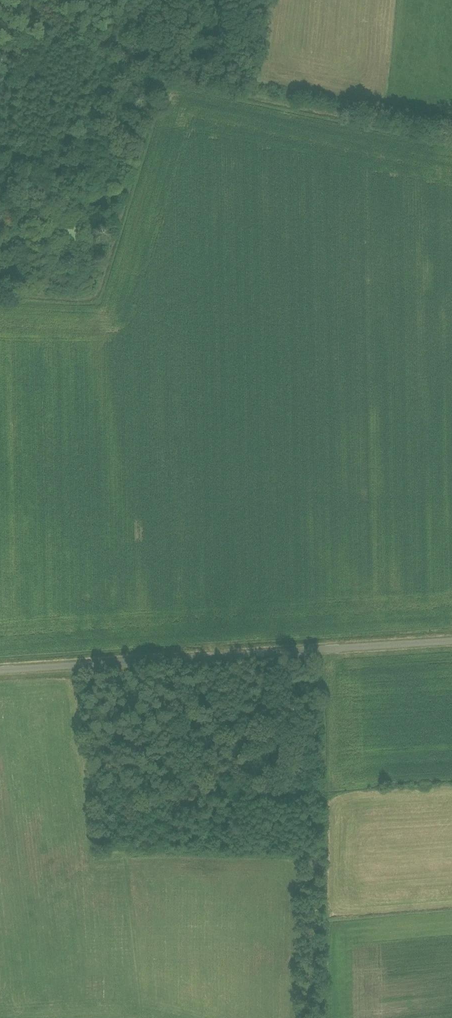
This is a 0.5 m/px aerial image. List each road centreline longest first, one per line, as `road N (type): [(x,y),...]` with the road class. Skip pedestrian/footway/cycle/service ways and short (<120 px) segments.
road 1 (unclassified): [(0,670),(451,641)]

